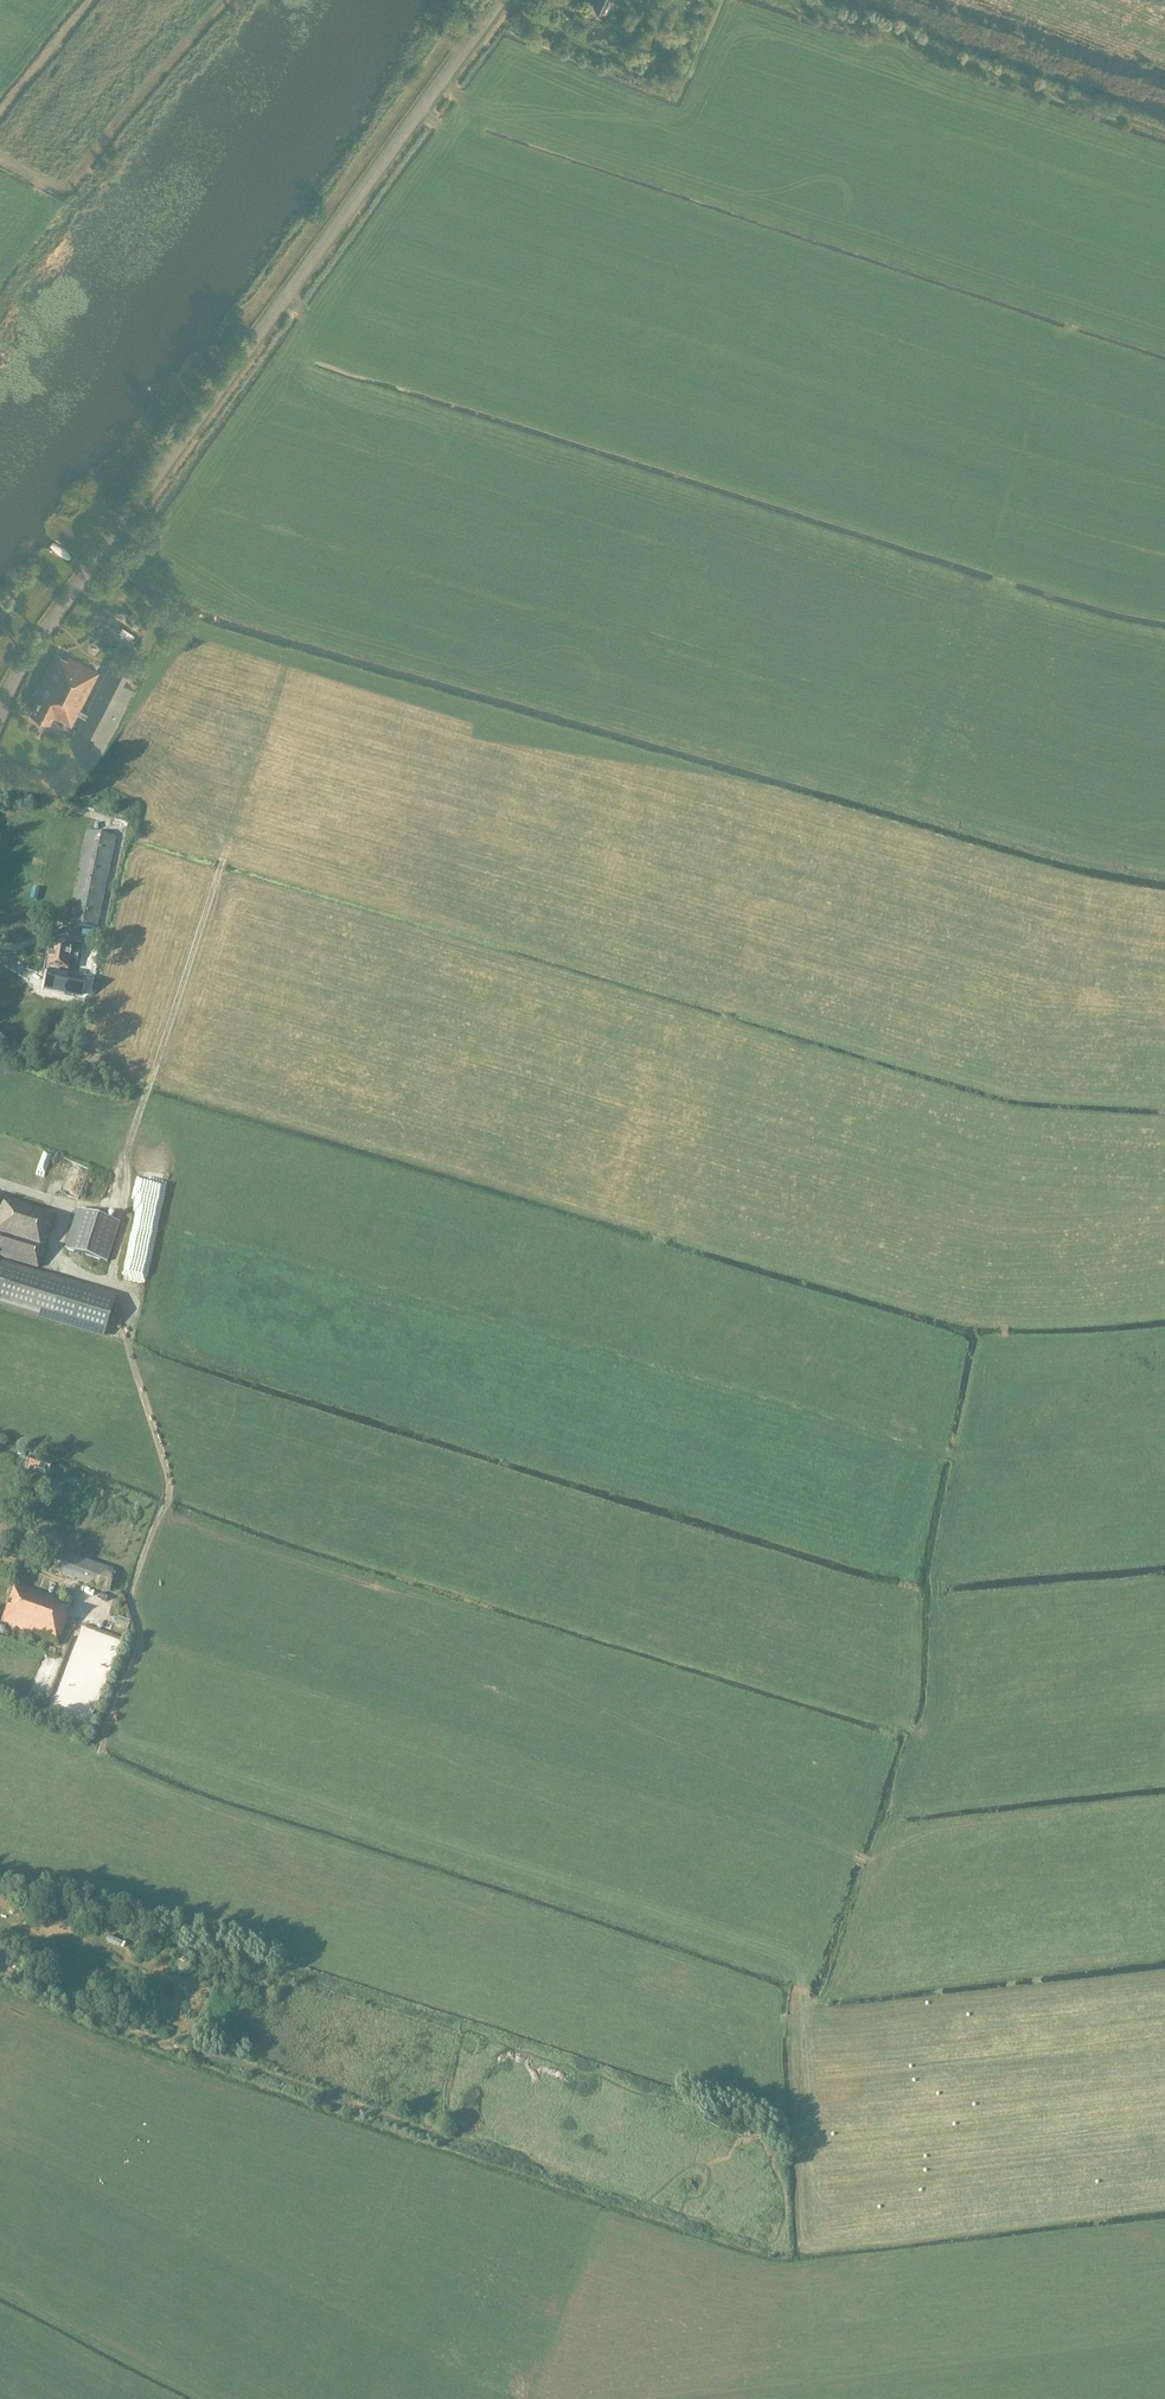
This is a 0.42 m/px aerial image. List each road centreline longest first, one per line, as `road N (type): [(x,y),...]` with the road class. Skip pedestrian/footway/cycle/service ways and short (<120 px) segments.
road 1 (tertiary): [(0,708),(40,637),(499,0)]

